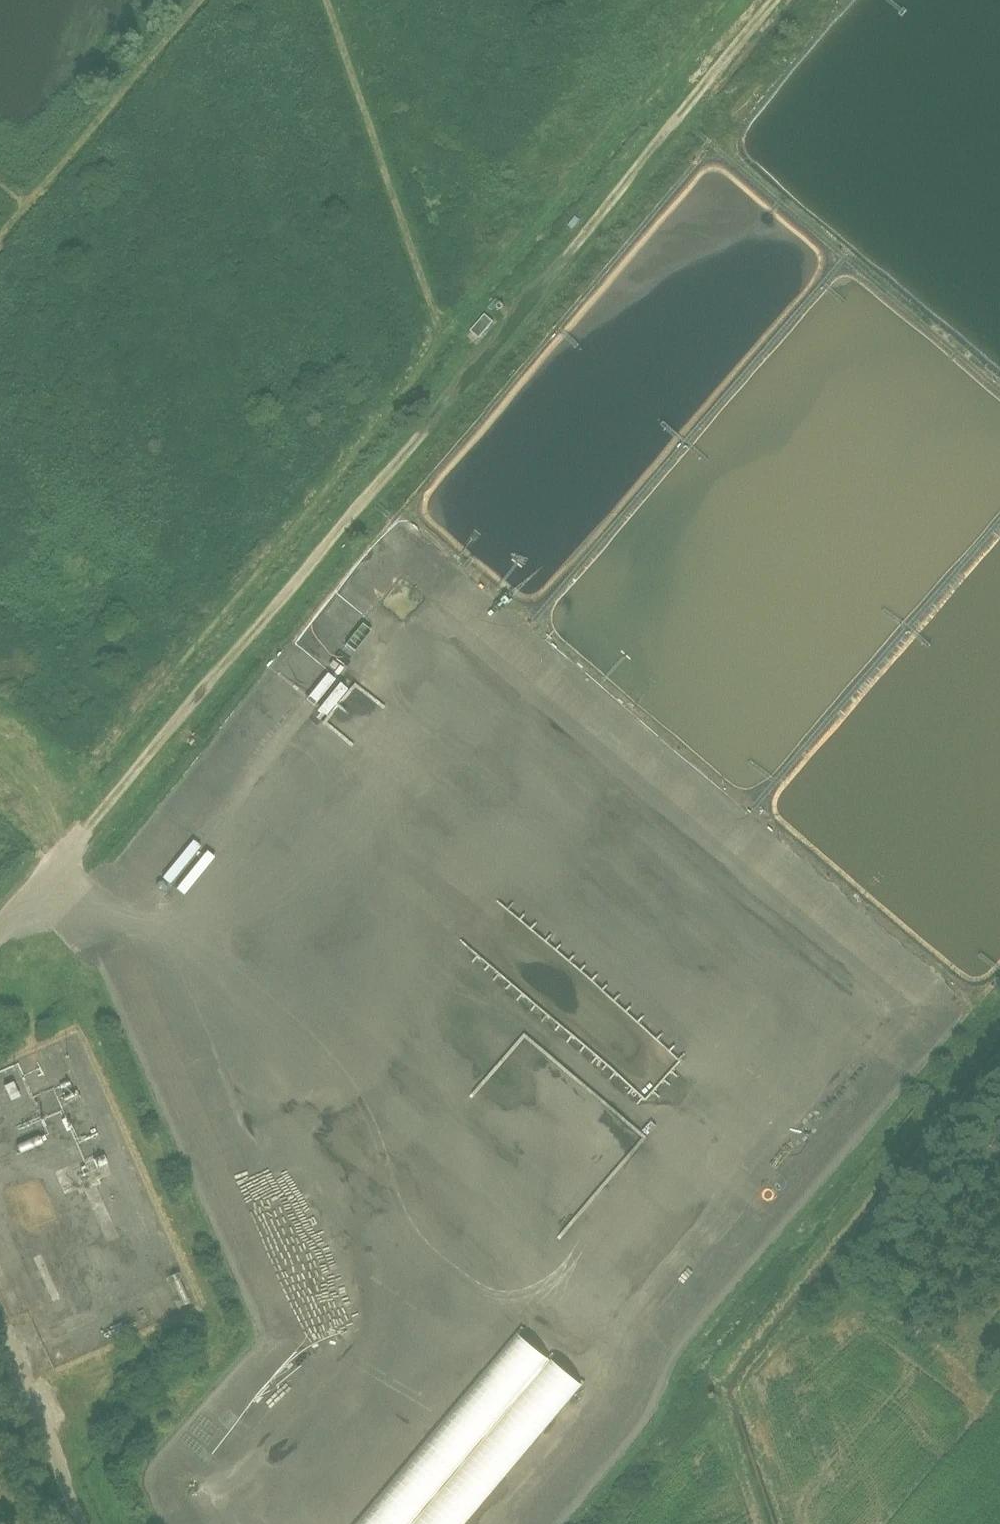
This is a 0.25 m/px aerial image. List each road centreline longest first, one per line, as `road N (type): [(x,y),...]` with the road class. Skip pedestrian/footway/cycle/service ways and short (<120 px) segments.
road 1 (unclassified): [(0,1392),(58,1523)]

